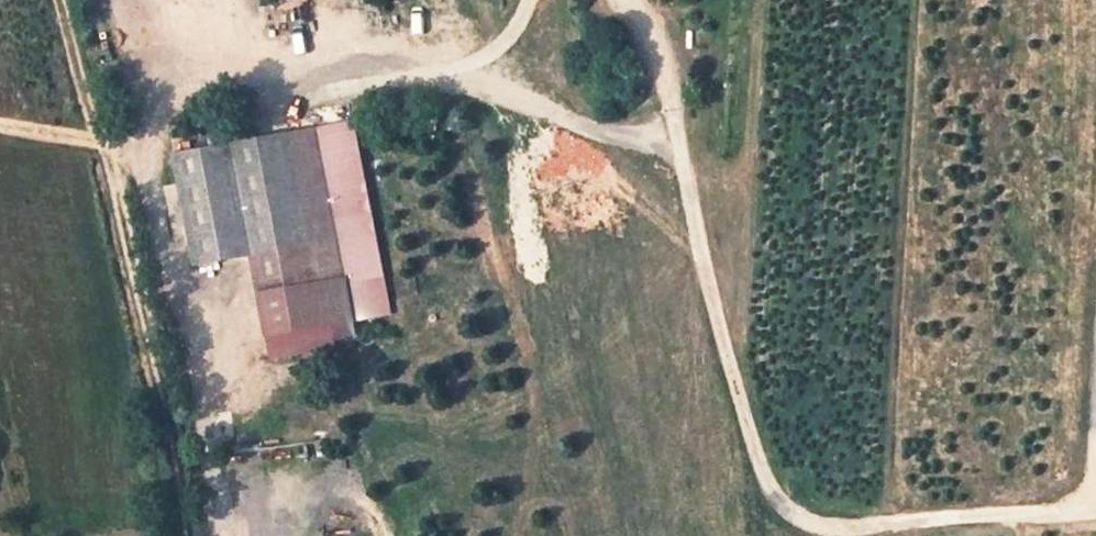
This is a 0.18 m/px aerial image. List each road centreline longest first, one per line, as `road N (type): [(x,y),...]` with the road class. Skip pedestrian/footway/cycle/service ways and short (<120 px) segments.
road 1 (residential): [(223,535),(141,142),(154,110),(209,88),(279,94),(427,70)]
road 2 (residential): [(669,148),(703,298),(760,480),(789,515),(831,527),(1095,504)]
road 3 (track): [(62,0),(179,452),(187,535)]
road 4 (residential): [(427,70),(669,148)]
road 5 (residential): [(669,148),(646,37),(618,0)]
road 6 (track): [(141,142),(0,123)]
road 7 (residential): [(427,70),(488,50),(523,0)]

